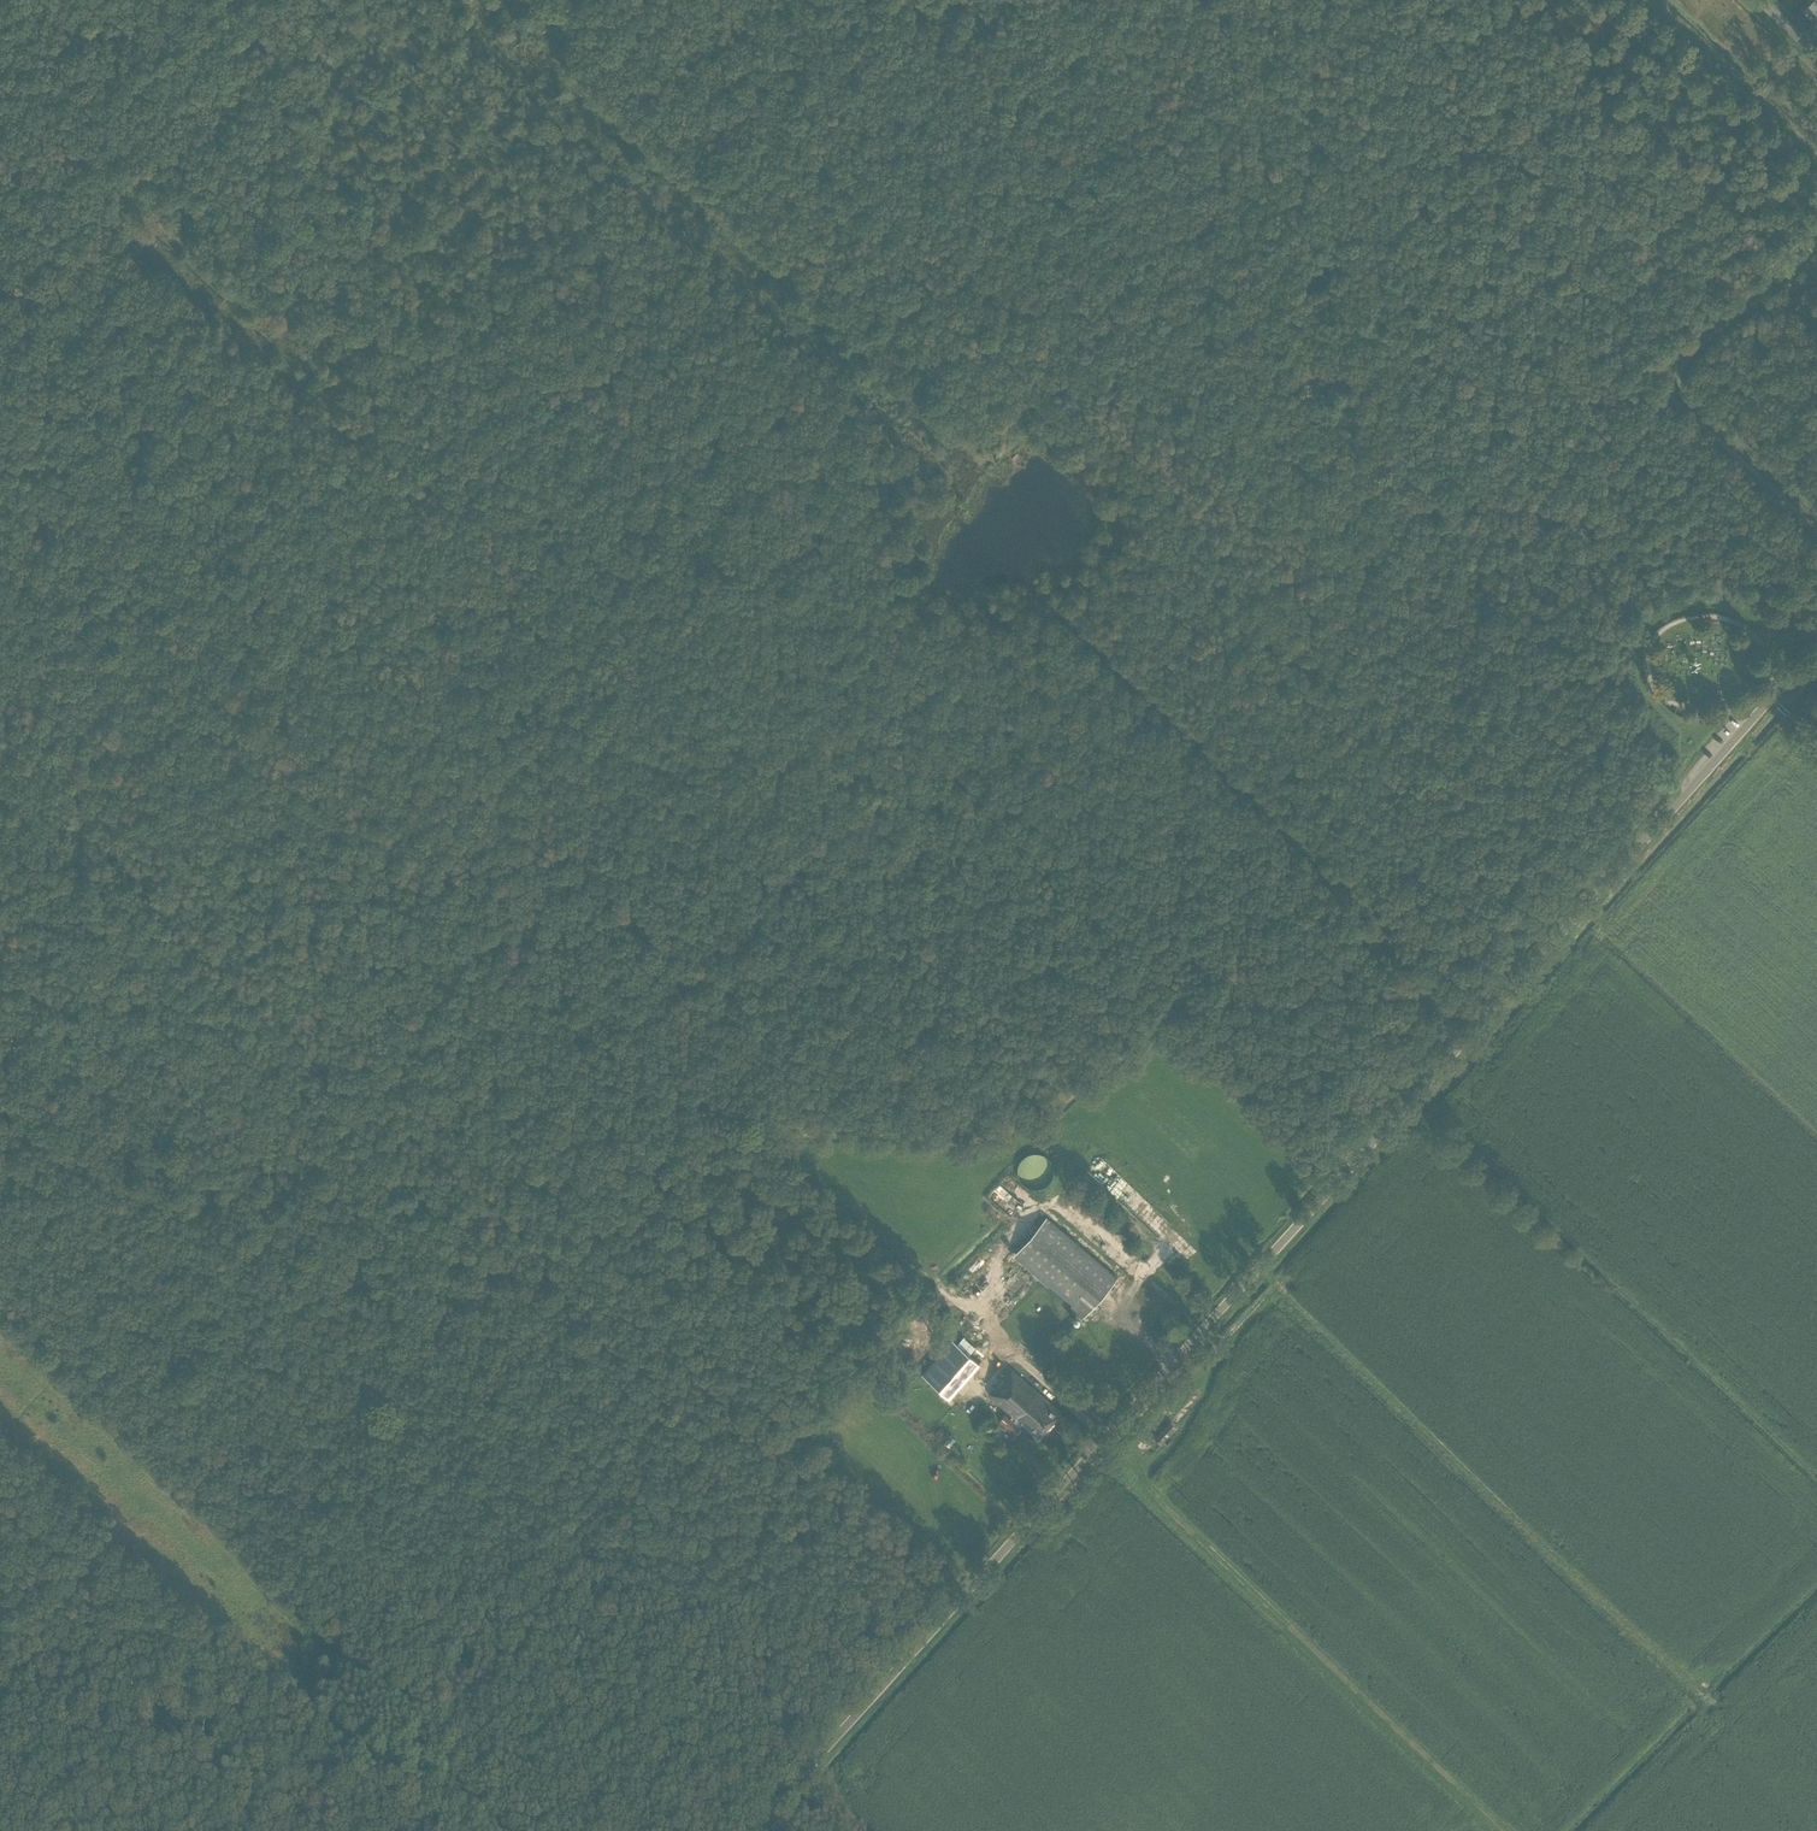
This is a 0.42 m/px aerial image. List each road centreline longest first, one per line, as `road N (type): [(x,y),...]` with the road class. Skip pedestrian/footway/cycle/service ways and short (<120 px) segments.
road 1 (unclassified): [(757,1830),(1816,656)]
road 2 (track): [(878,1691),(836,1617),(701,1474),(648,1399),(332,1098)]
road 3 (track): [(1259,1268),(1717,1710)]
road 4 (track): [(1449,1058),(1471,1077),(1440,1108),(1816,1465)]
road 5 (track): [(1107,1437),(1172,1516),(1504,1830)]
road 6 (track): [(332,1098),(0,784)]
road 7 (track): [(1816,226),(1680,353),(1669,379),(1684,407),(1816,527)]
road 8 (track): [(1587,905),(1816,1122)]
road 9 (track): [(1276,1285),(1127,1456)]
road 10 (track): [(1653,0),(1816,152)]
road 11 (track): [(1588,1830),(1713,1706)]
road 12 (track): [(1816,1605),(1713,1706)]

